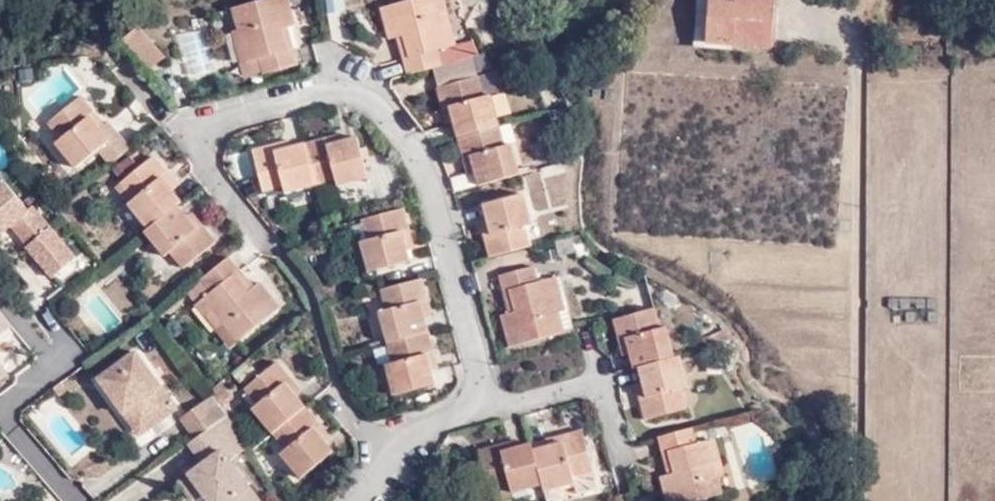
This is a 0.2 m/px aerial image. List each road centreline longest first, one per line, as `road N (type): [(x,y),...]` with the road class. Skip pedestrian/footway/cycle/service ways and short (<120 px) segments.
road 1 (residential): [(491,409),(427,162),(359,81),(201,126),(203,153),(261,231)]

